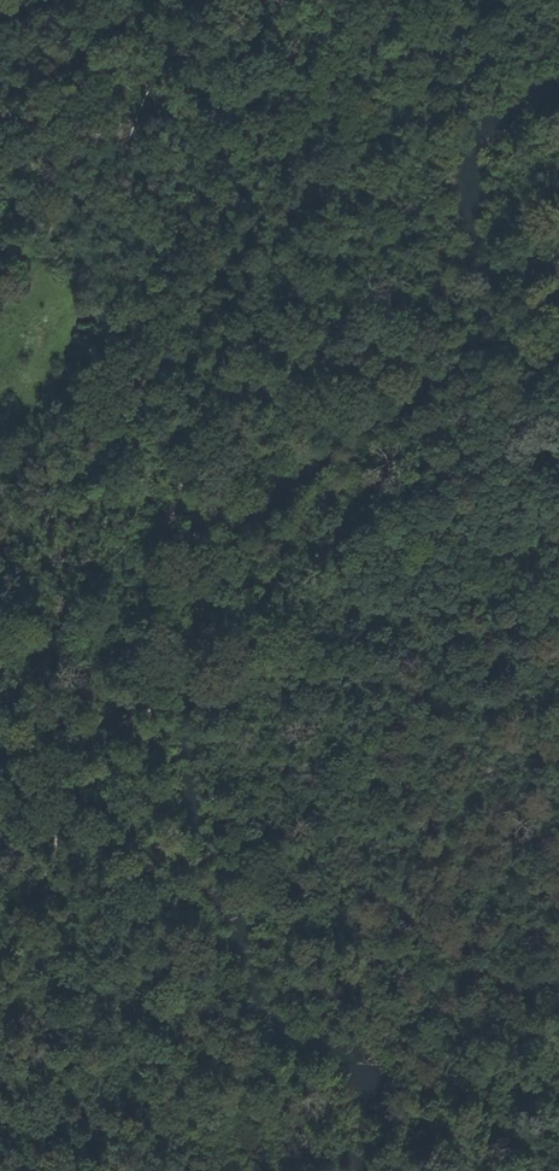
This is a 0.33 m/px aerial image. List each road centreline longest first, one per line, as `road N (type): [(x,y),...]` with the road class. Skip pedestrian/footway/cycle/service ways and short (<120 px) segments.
road 1 (track): [(0,989),(55,929),(143,780),(181,571),(281,312),(519,0)]

